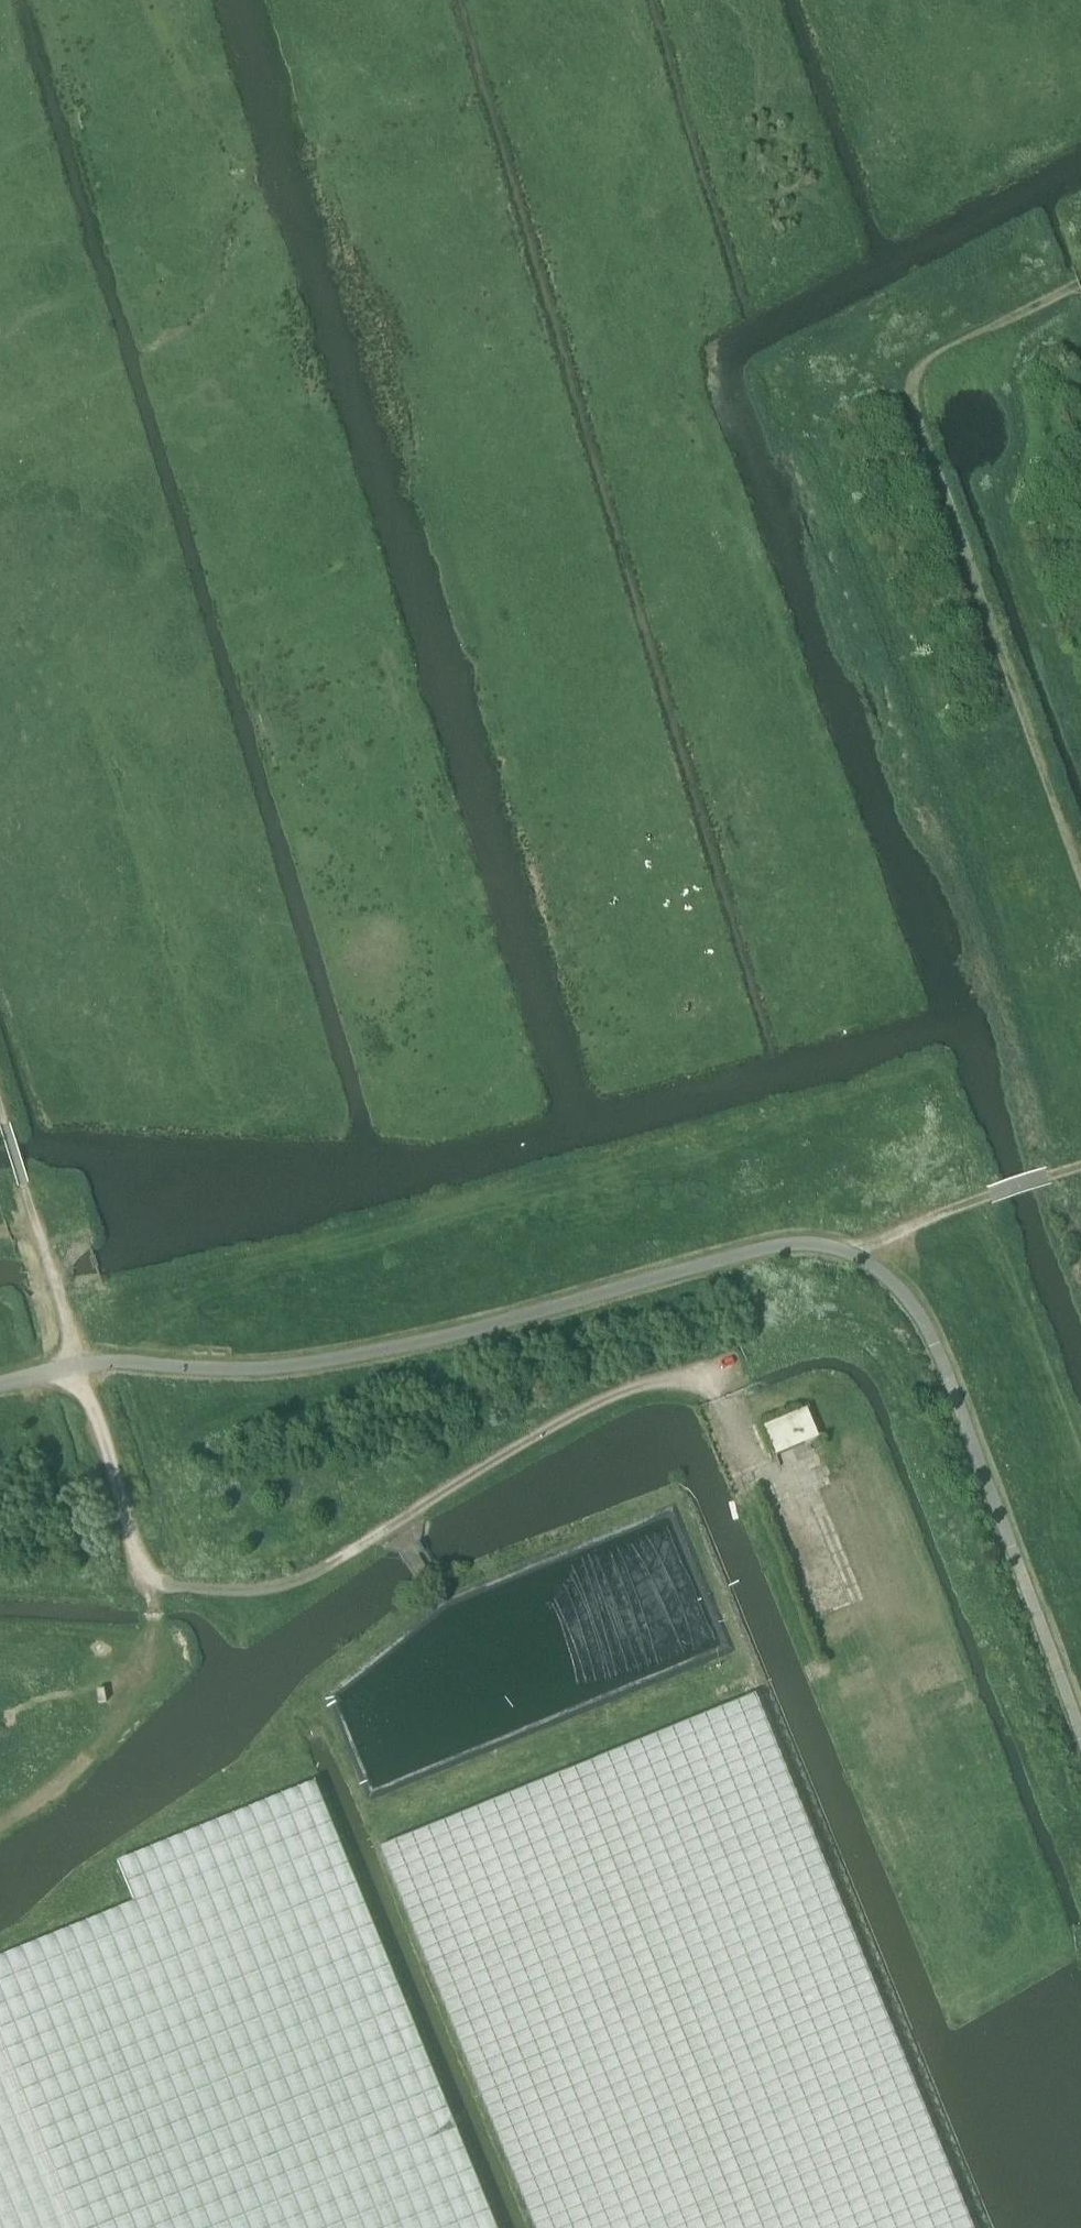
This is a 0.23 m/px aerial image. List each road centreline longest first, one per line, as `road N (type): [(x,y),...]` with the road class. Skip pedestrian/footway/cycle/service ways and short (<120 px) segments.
road 1 (track): [(79,1363),(0,1113)]

